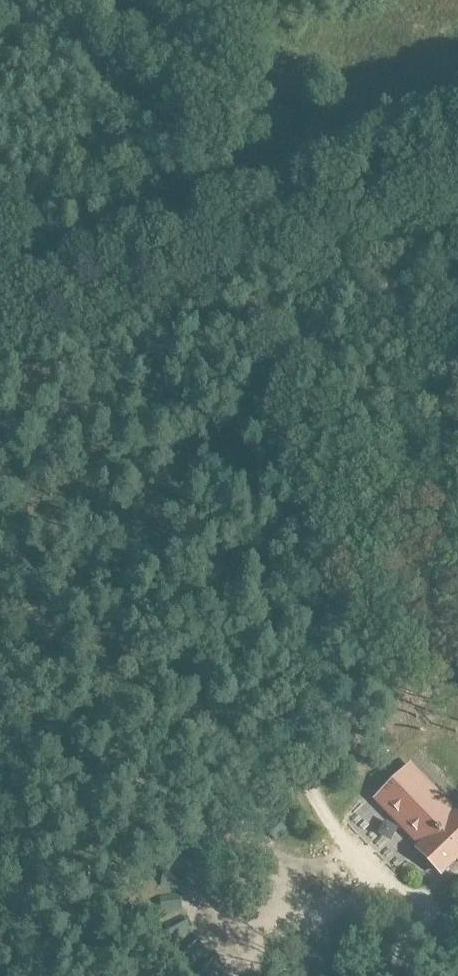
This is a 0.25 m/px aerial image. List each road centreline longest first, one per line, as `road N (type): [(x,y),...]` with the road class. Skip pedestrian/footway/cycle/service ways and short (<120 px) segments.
road 1 (track): [(410,493),(340,573),(302,733),(309,783),(329,827),(421,924)]
road 2 (track): [(0,325),(457,160)]
road 3 (track): [(43,975),(0,709)]

